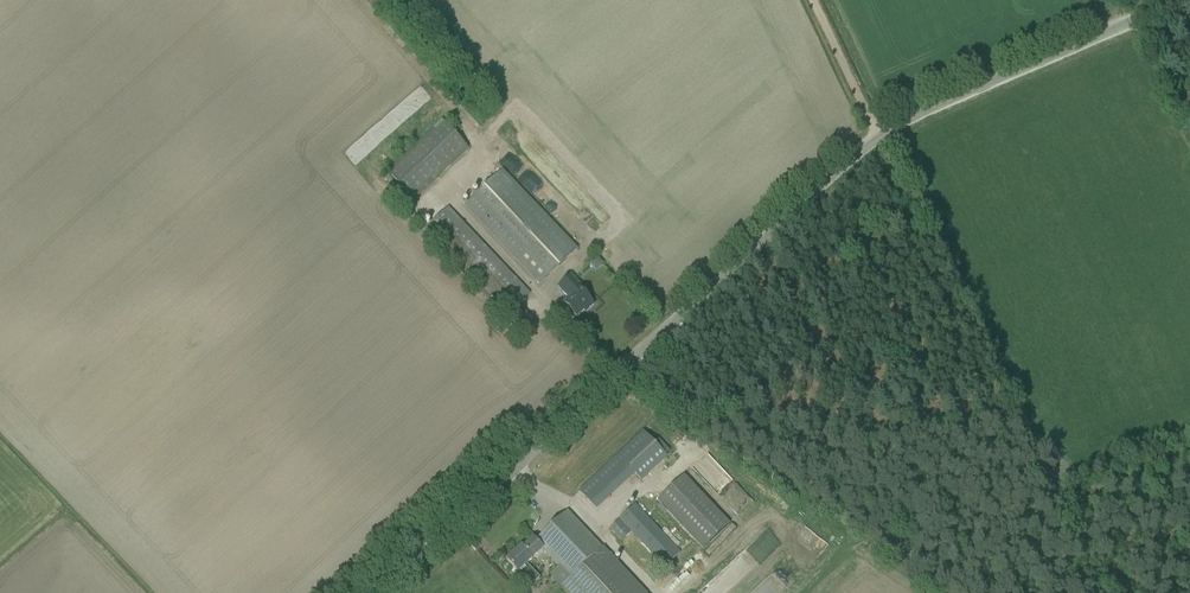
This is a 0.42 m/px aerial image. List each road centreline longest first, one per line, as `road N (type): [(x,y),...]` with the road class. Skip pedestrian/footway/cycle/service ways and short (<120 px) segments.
road 1 (unclassified): [(382,592),(877,138),(1180,0)]
road 2 (track): [(813,0),(877,138)]

